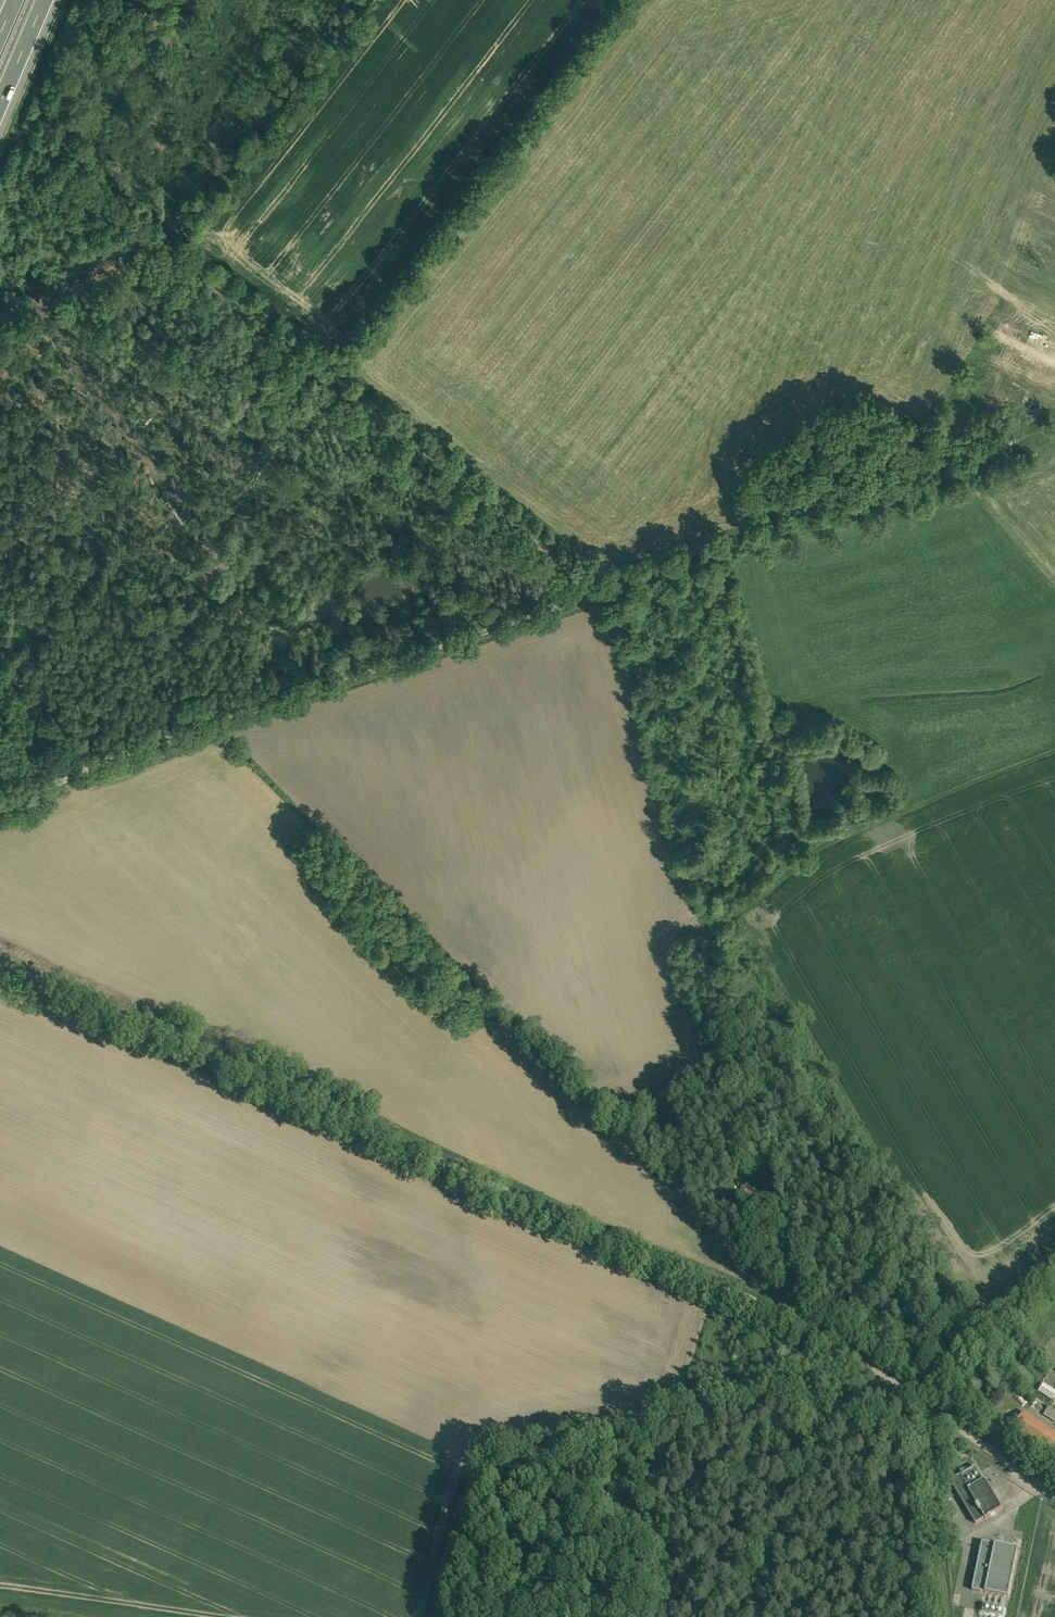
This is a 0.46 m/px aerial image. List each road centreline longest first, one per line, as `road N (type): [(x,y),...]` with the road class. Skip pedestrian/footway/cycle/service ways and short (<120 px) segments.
road 1 (unclassified): [(1054,1494),(807,1327),(0,958)]

